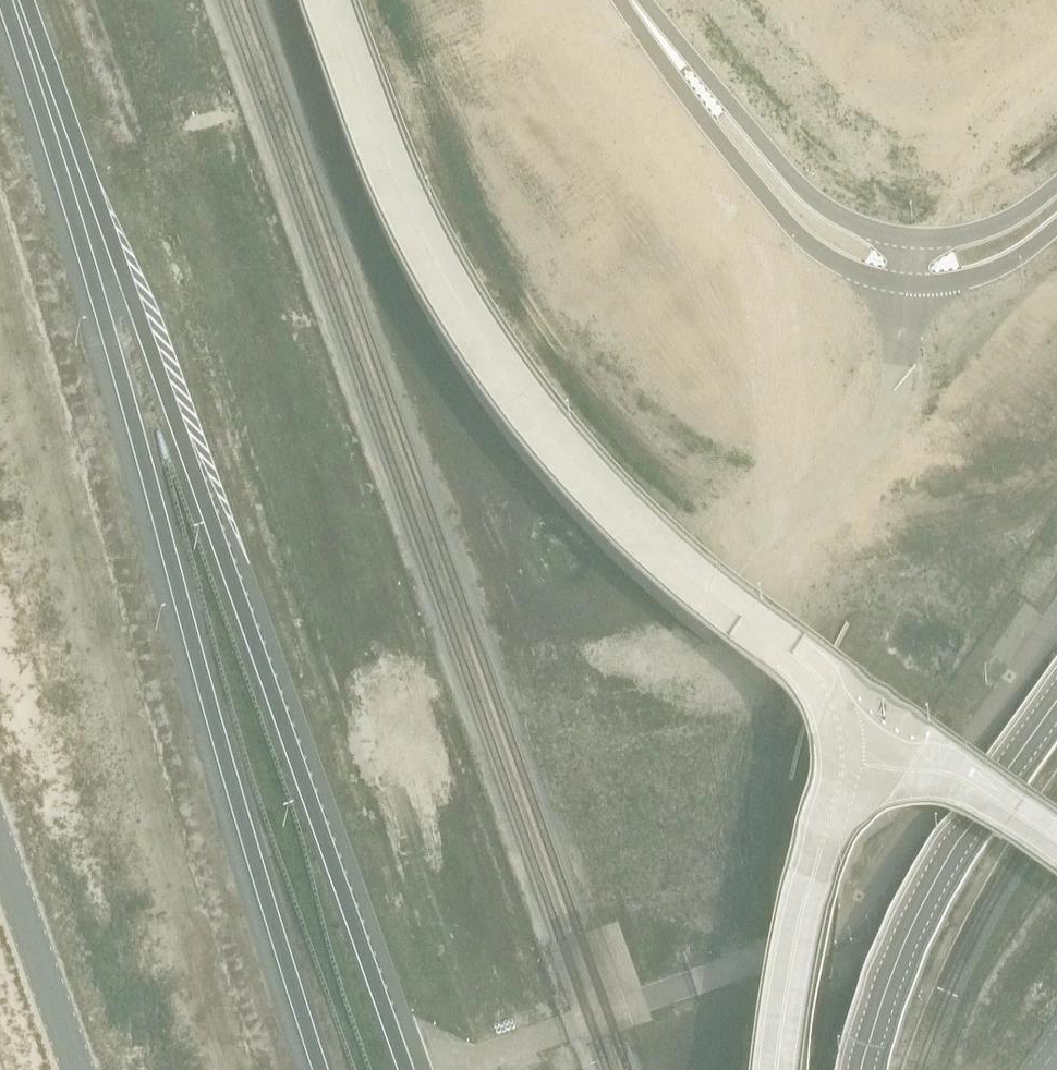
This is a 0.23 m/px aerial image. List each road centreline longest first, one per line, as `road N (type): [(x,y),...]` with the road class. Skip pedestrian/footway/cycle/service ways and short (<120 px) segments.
road 1 (secondary): [(429,1069),(15,0)]
road 2 (trunk): [(0,188),(311,1069)]
road 3 (unclassified): [(630,0),(678,79),(798,232),(846,267),(910,283)]
road 4 (unclassified): [(912,239),(866,227),(813,194),(633,0)]
road 5 (unclassified): [(764,530),(878,434),(890,414),(910,283)]
road 6 (unclassified): [(0,856),(76,1069)]
road 7 (unclassified): [(910,283),(973,278),(1056,227)]
road 8 (unclassified): [(1056,184),(982,230),(912,239)]

